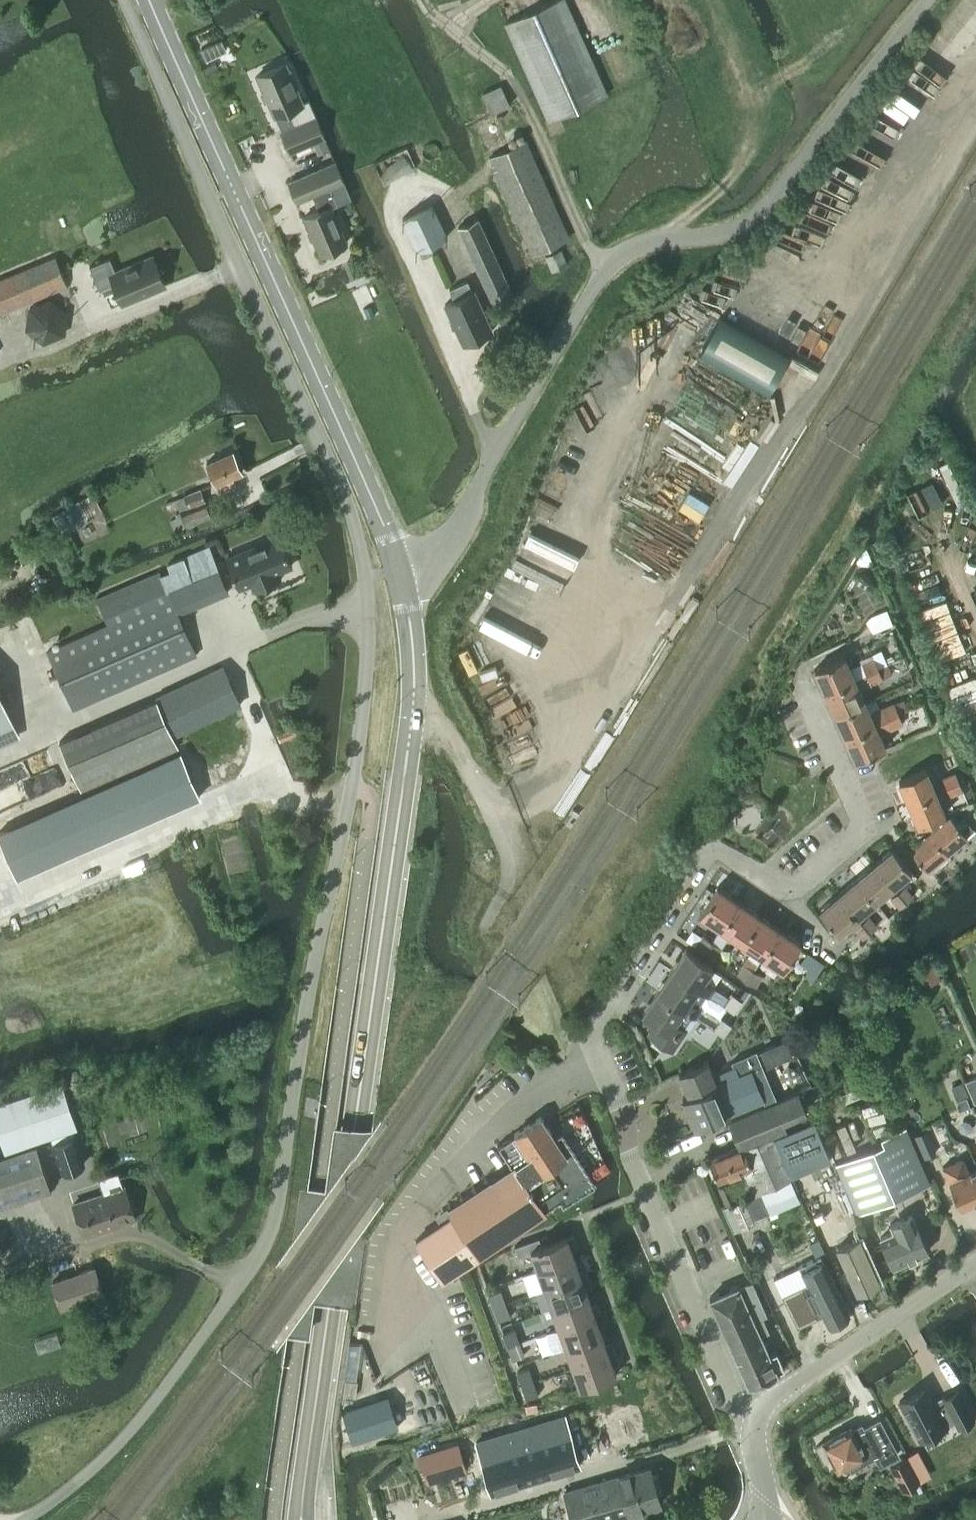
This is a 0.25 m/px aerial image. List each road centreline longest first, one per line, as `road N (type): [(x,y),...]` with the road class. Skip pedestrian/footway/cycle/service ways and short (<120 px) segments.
road 1 (unclassified): [(23,1519),(74,1485),(142,1417),(270,1231),(366,679),(364,576),(352,515),(123,0)]
road 2 (secondary): [(300,1519),(411,722),(412,648),(400,571)]
road 3 (unclassified): [(400,571),(420,566),(449,538),(617,254),(640,242),(727,231),(758,213),(927,0)]
road 4 (secondary): [(400,571),(149,0)]
road 5 (residential): [(804,683),(865,827),(790,892),(705,847),(605,996),(592,1032)]
road 6 (residential): [(757,1417),(737,1402),(632,1158),(592,1032)]
road 7 (residential): [(757,1417),(786,1389),(975,1267)]

